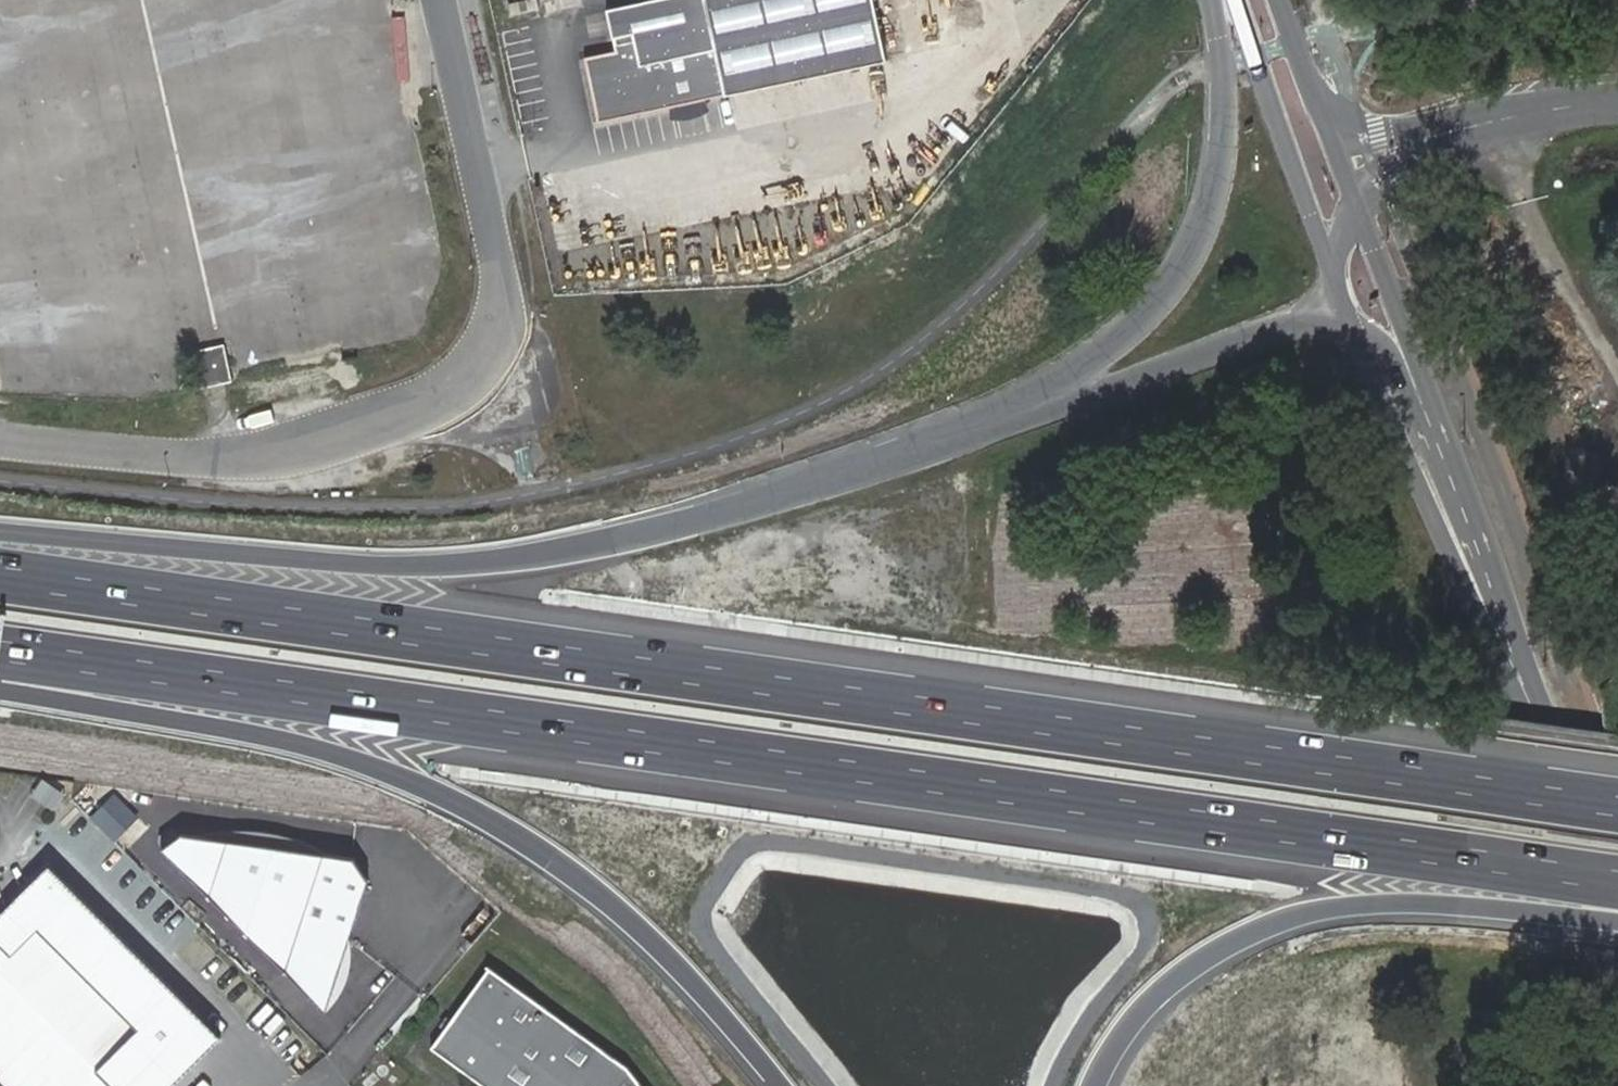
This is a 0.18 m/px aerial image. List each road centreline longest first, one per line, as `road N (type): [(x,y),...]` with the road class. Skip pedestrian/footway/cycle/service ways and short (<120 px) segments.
road 1 (motorway): [(0,650),(1617,880)]
road 2 (motorway): [(1617,805),(0,579)]
road 3 (motorway): [(0,689),(312,747),(431,789),(550,856),(645,933),(779,1085)]
road 4 (motorway): [(872,465),(648,531),(485,561),(405,564),(0,534)]
road 5 (unclassified): [(0,443),(168,459),(274,456),(422,413),(484,364),(504,300),(438,0)]
road 6 (tertiary): [(1357,335),(1524,713),(1617,949)]
road 7 (motorway): [(1211,0),(1223,63),(1224,140),(1207,222),(1185,270),(1106,353),(872,465)]
road 8 (motorway): [(1094,1085),(1124,1034),(1162,991),(1217,951),(1306,912),(1425,902),(1617,921)]
road 9 (motorway): [(1357,335),(1283,329),(960,445),(872,465)]
road 10 (tertiary): [(1617,895),(1477,520)]
road 11 (unclassified): [(1477,520),(1358,204)]
road 12 (unclassified): [(1235,0),(1337,282)]
road 13 (motorway): [(1477,520),(1451,494),(1396,374),(1357,335)]
road 14 (motorway): [(1494,121),(1379,131),(1319,100)]
road 15 (motorway): [(1494,121),(1392,165),(1358,204)]
road 16 (motorway): [(1617,101),(1494,121)]

